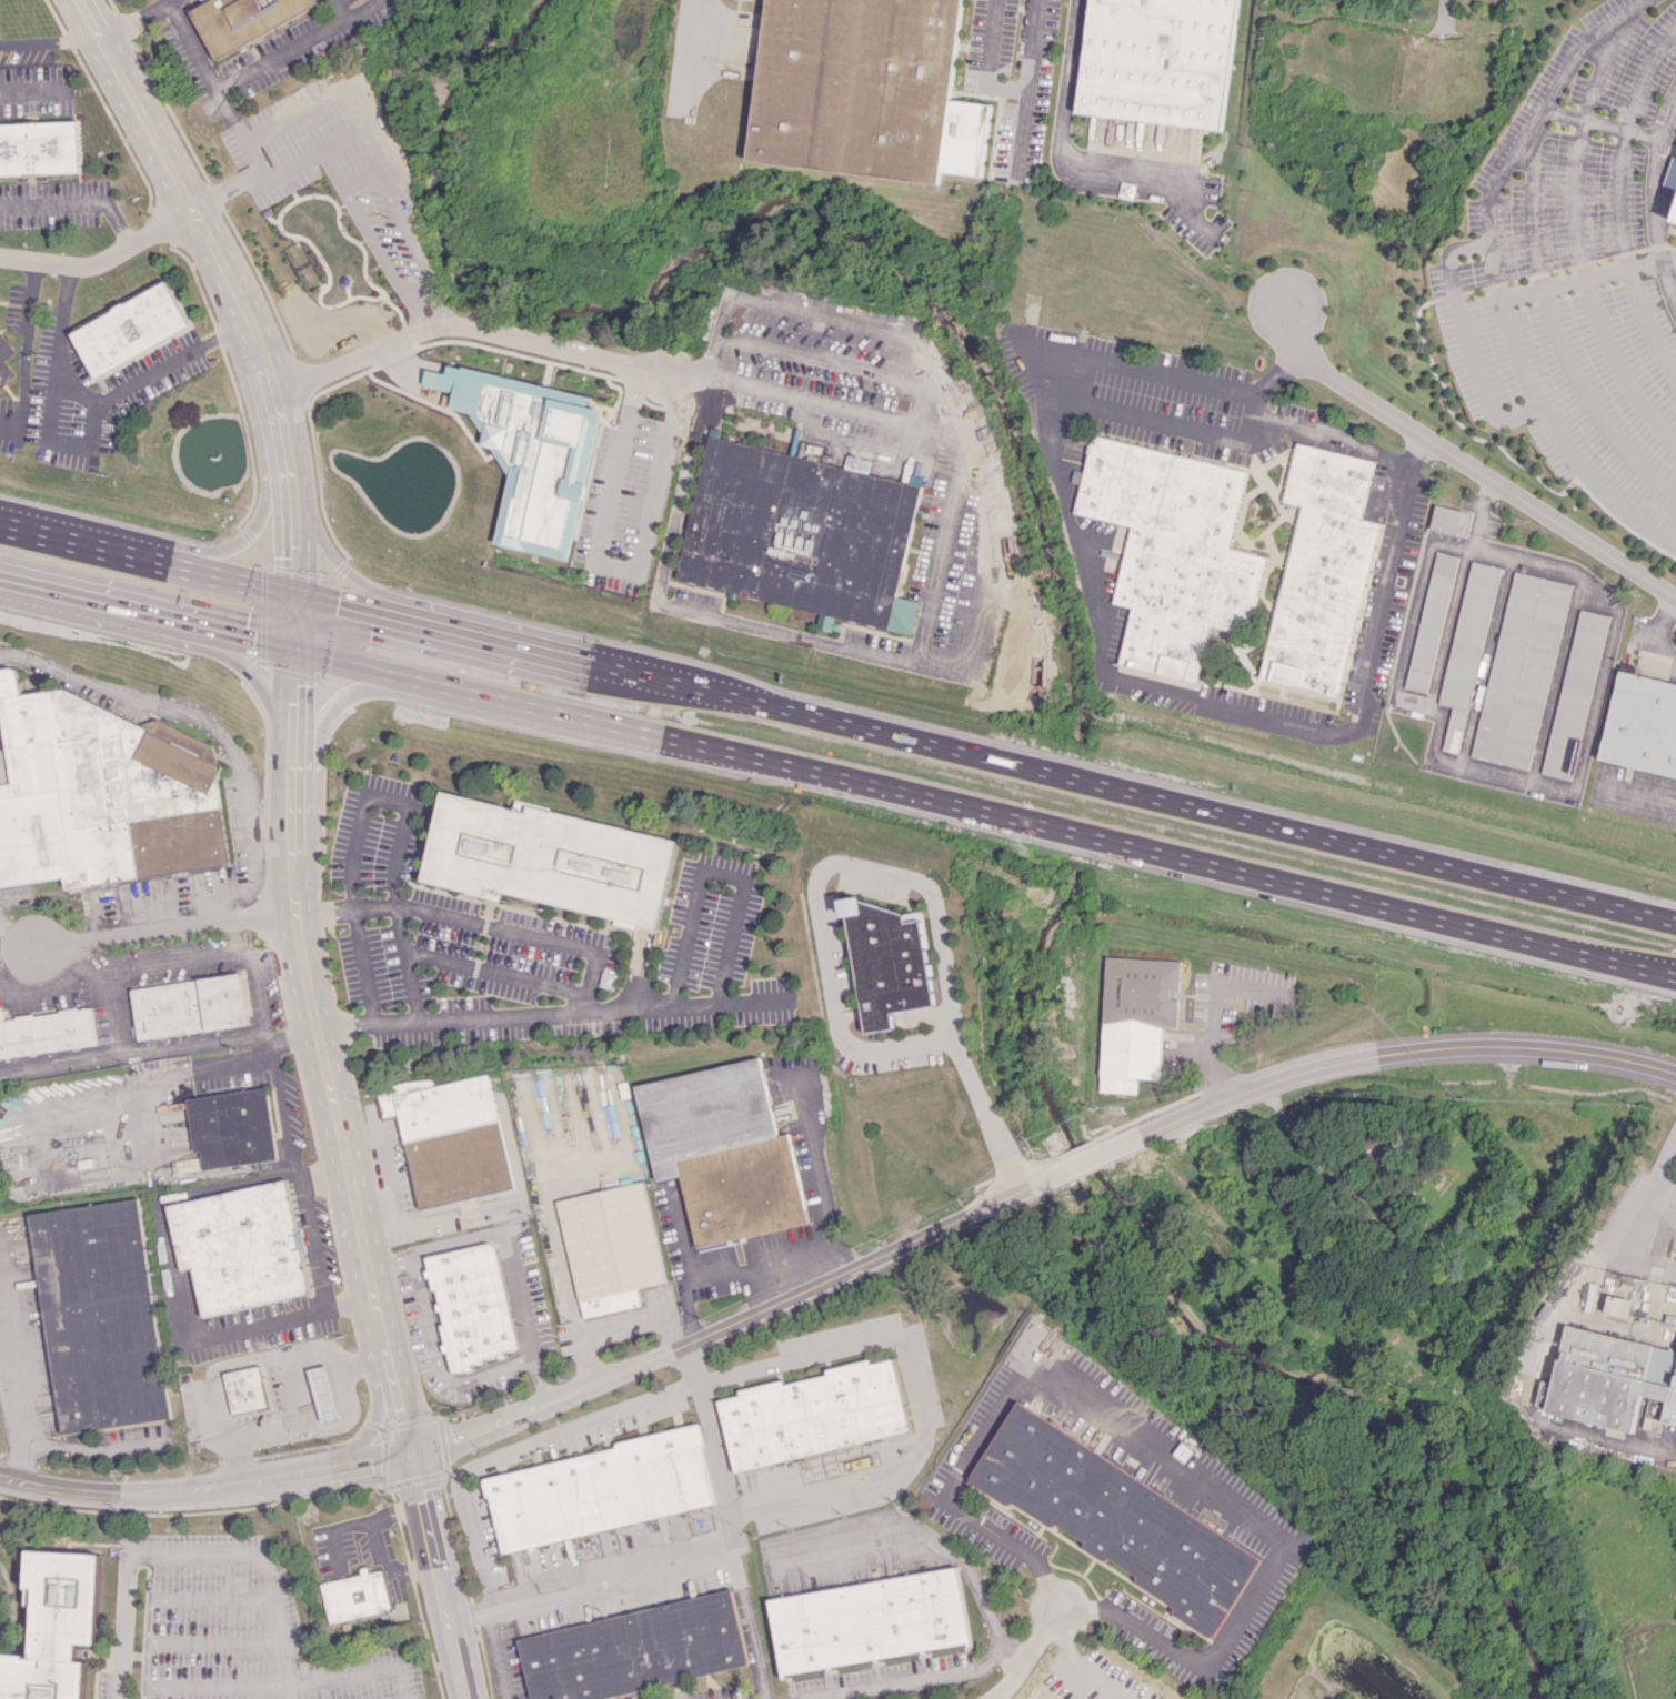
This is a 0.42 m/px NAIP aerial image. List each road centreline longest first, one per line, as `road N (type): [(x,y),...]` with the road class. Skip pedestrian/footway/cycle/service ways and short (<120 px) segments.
road 1 (trunk): [(294,646),(1675,985)]
road 2 (trunk): [(1675,921),(717,687),(293,596)]
road 3 (secondary): [(292,760),(292,909),(412,1452)]
road 4 (tertiary): [(1132,1136),(1259,1084),(1384,1052),(1578,1049),(1675,1073)]
road 5 (tertiary): [(590,1383),(1048,1175)]
road 6 (residential): [(1288,309),(1315,365),(1675,597)]
road 7 (secondary): [(281,441),(244,314),(77,0)]
road 8 (tertiary): [(412,1452),(271,1486),(130,1496),(0,1479)]
road 9 (residential): [(668,372),(458,322),(425,326),(272,391)]
road 10 (residential): [(292,909),(34,948)]
road 11 (trunk): [(434,629),(338,569),(281,441)]
road 12 (secondary): [(412,1452),(466,1698)]
road 13 (residential): [(1675,302),(1655,192),(1675,95)]
road 14 (motorway): [(281,441),(263,506),(243,537),(230,546),(141,559)]
road 15 (residential): [(192,208),(110,258),(80,264),(0,255)]
road 16 (tertiary): [(412,1452),(590,1383)]
road 17 (motorway): [(0,570),(184,615)]
road 18 (motorway): [(184,615),(250,667),(292,760)]
road 19 (motorway): [(293,596),(141,559)]
road 20 (trunk): [(293,596),(281,441)]
road 21 (trunk): [(292,760),(337,698),(411,675)]
road 22 (motorway): [(141,559),(0,525)]
road 23 (secondary): [(389,1347),(370,1431),(332,1471)]
road 24 (residential): [(1060,1600),(1008,1686),(988,1698)]

